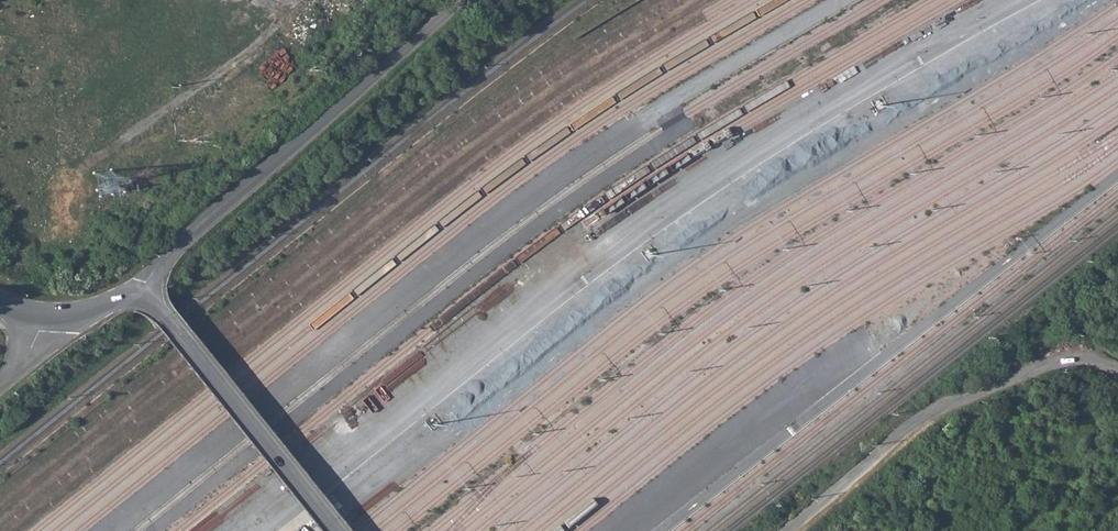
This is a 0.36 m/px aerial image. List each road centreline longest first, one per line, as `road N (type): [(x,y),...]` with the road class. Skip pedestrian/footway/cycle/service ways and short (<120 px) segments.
road 1 (residential): [(464,0),(162,259),(137,299)]
road 2 (unclassified): [(783,530),(943,405),(1060,363),(1117,372)]
road 3 (residential): [(137,299),(149,301),(334,530)]

